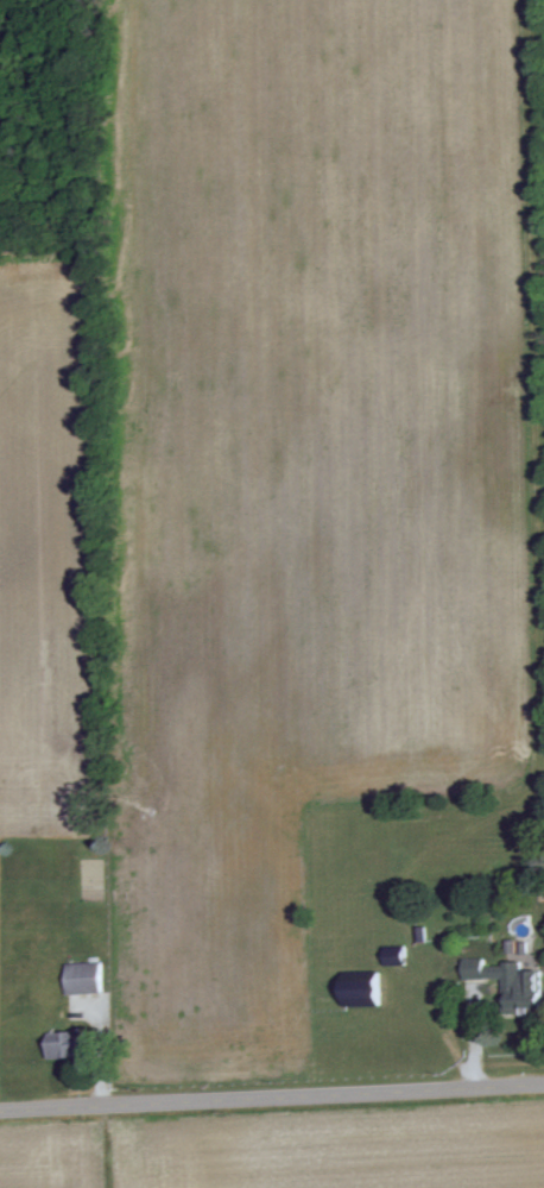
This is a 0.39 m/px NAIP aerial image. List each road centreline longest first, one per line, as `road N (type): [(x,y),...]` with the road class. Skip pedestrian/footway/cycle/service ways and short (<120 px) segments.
road 1 (residential): [(543,1083),(0,1109)]

